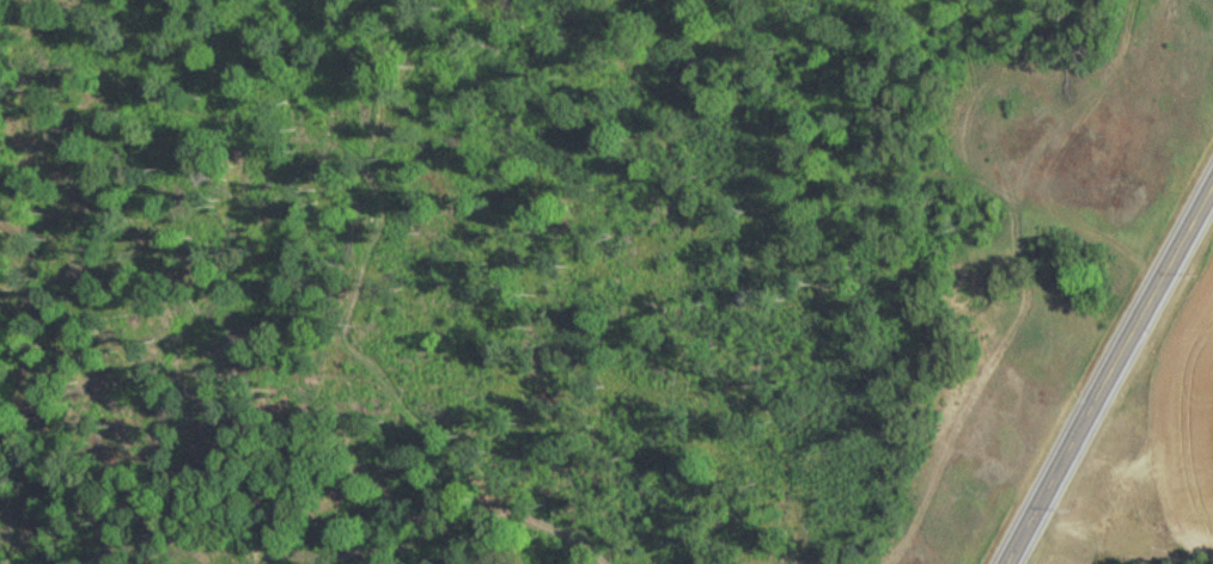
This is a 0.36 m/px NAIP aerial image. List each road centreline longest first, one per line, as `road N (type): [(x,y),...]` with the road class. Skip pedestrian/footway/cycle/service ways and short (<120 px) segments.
road 1 (secondary): [(1005,563),(1212,187)]

